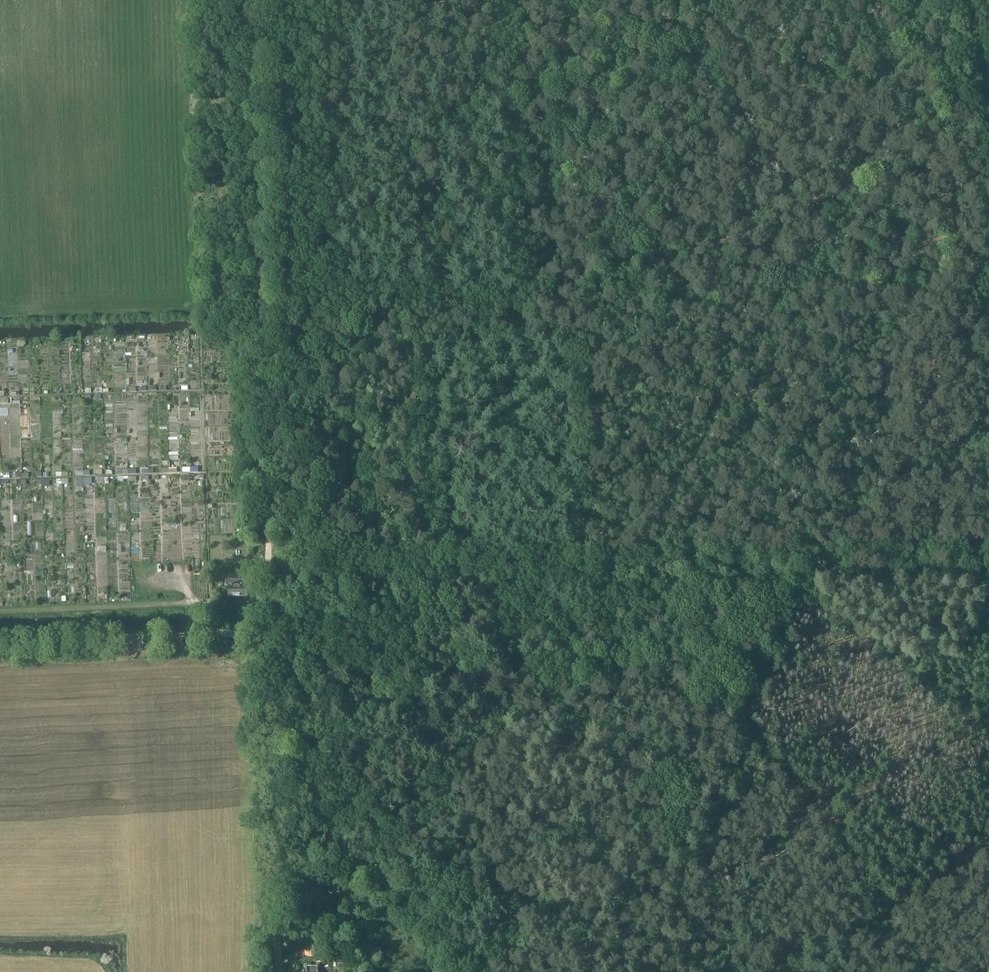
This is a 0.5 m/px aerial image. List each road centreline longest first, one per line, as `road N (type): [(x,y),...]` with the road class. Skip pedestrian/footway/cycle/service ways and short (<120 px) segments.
road 1 (track): [(271,632),(255,0)]
road 2 (unclassified): [(279,971),(271,632)]
road 3 (unclassified): [(0,642),(216,634)]
road 4 (track): [(0,612),(201,602)]

